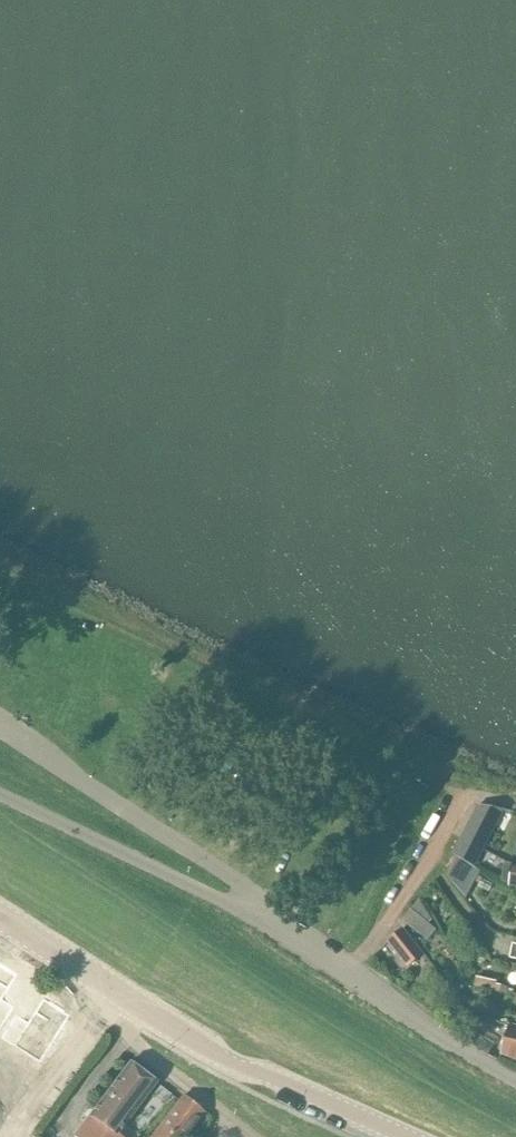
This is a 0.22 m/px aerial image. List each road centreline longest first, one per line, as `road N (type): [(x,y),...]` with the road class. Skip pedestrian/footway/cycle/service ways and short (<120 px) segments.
road 1 (residential): [(254,915),(237,891),(191,854),(0,732)]
road 2 (unclassified): [(404,1136),(236,1068),(124,998)]
road 3 (residential): [(515,1082),(254,915)]
road 4 (residential): [(254,915),(0,797)]
road 5 (residential): [(248,1136),(125,1032),(124,998)]
road 6 (unclassified): [(124,998),(0,922)]

